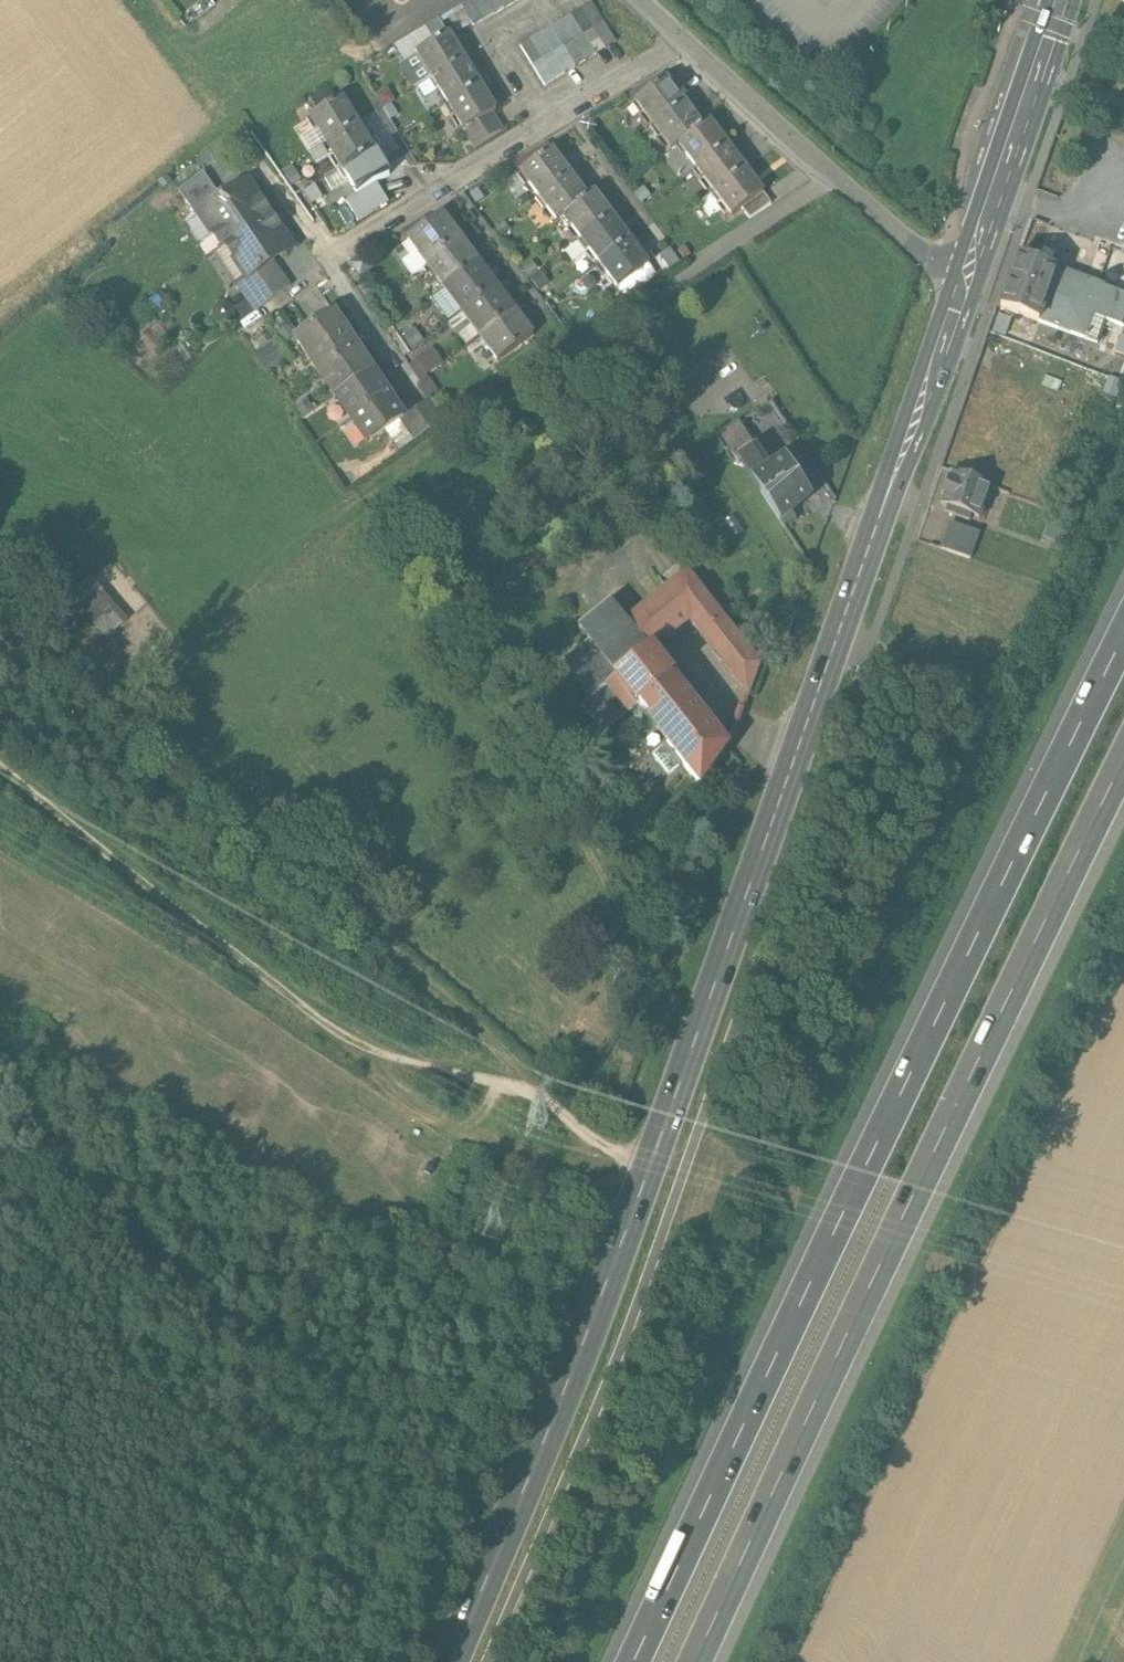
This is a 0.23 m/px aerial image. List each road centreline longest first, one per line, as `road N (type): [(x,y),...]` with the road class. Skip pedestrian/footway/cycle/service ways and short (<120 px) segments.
road 1 (secondary): [(966,286),(651,1170),(449,1661)]
road 2 (motorway): [(1123,652),(645,1661)]
road 3 (motorway): [(707,1661),(891,1259),(1123,785)]
road 4 (residential): [(680,42),(338,254)]
road 5 (residential): [(680,42),(828,178),(966,286)]
road 6 (secondary): [(1064,0),(966,286)]
road 7 (residential): [(260,133),(338,254)]
road 8 (residential): [(338,254),(405,354)]

